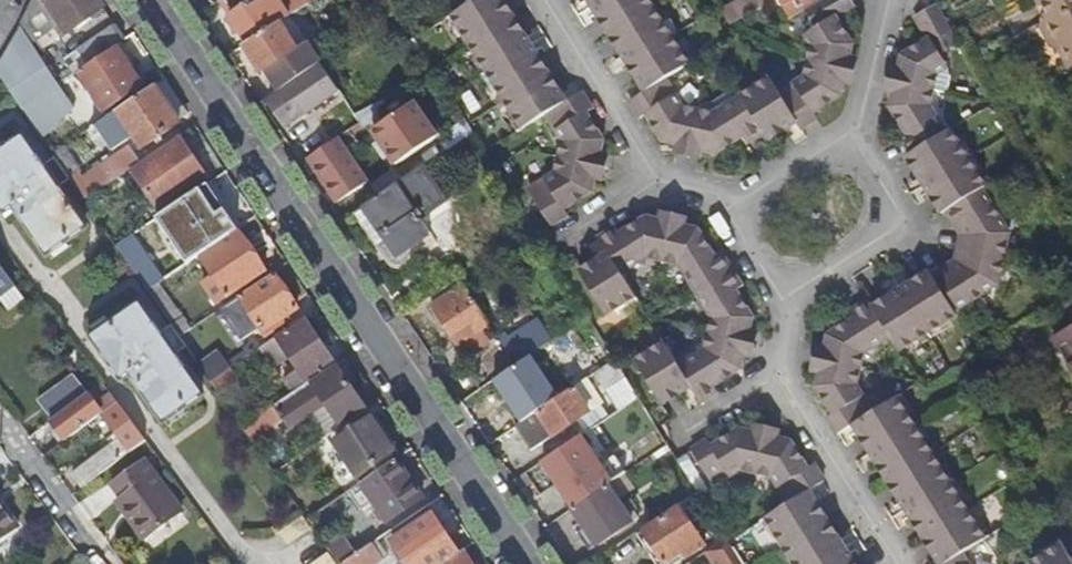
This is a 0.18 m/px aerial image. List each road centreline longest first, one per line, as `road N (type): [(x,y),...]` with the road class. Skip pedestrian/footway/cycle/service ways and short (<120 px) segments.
road 1 (tertiary): [(156,0),(530,563)]
road 2 (residential): [(0,220),(247,563)]
road 3 (residential): [(778,312),(914,229),(853,129)]
road 4 (residential): [(901,563),(781,372)]
road 5 (residential): [(654,177),(548,0)]
road 6 (residential): [(107,563),(0,419)]
road 7 (residential): [(853,129),(719,211)]
road 8 (residential): [(853,129),(886,0)]
road 9 (residential): [(781,372),(678,435)]

